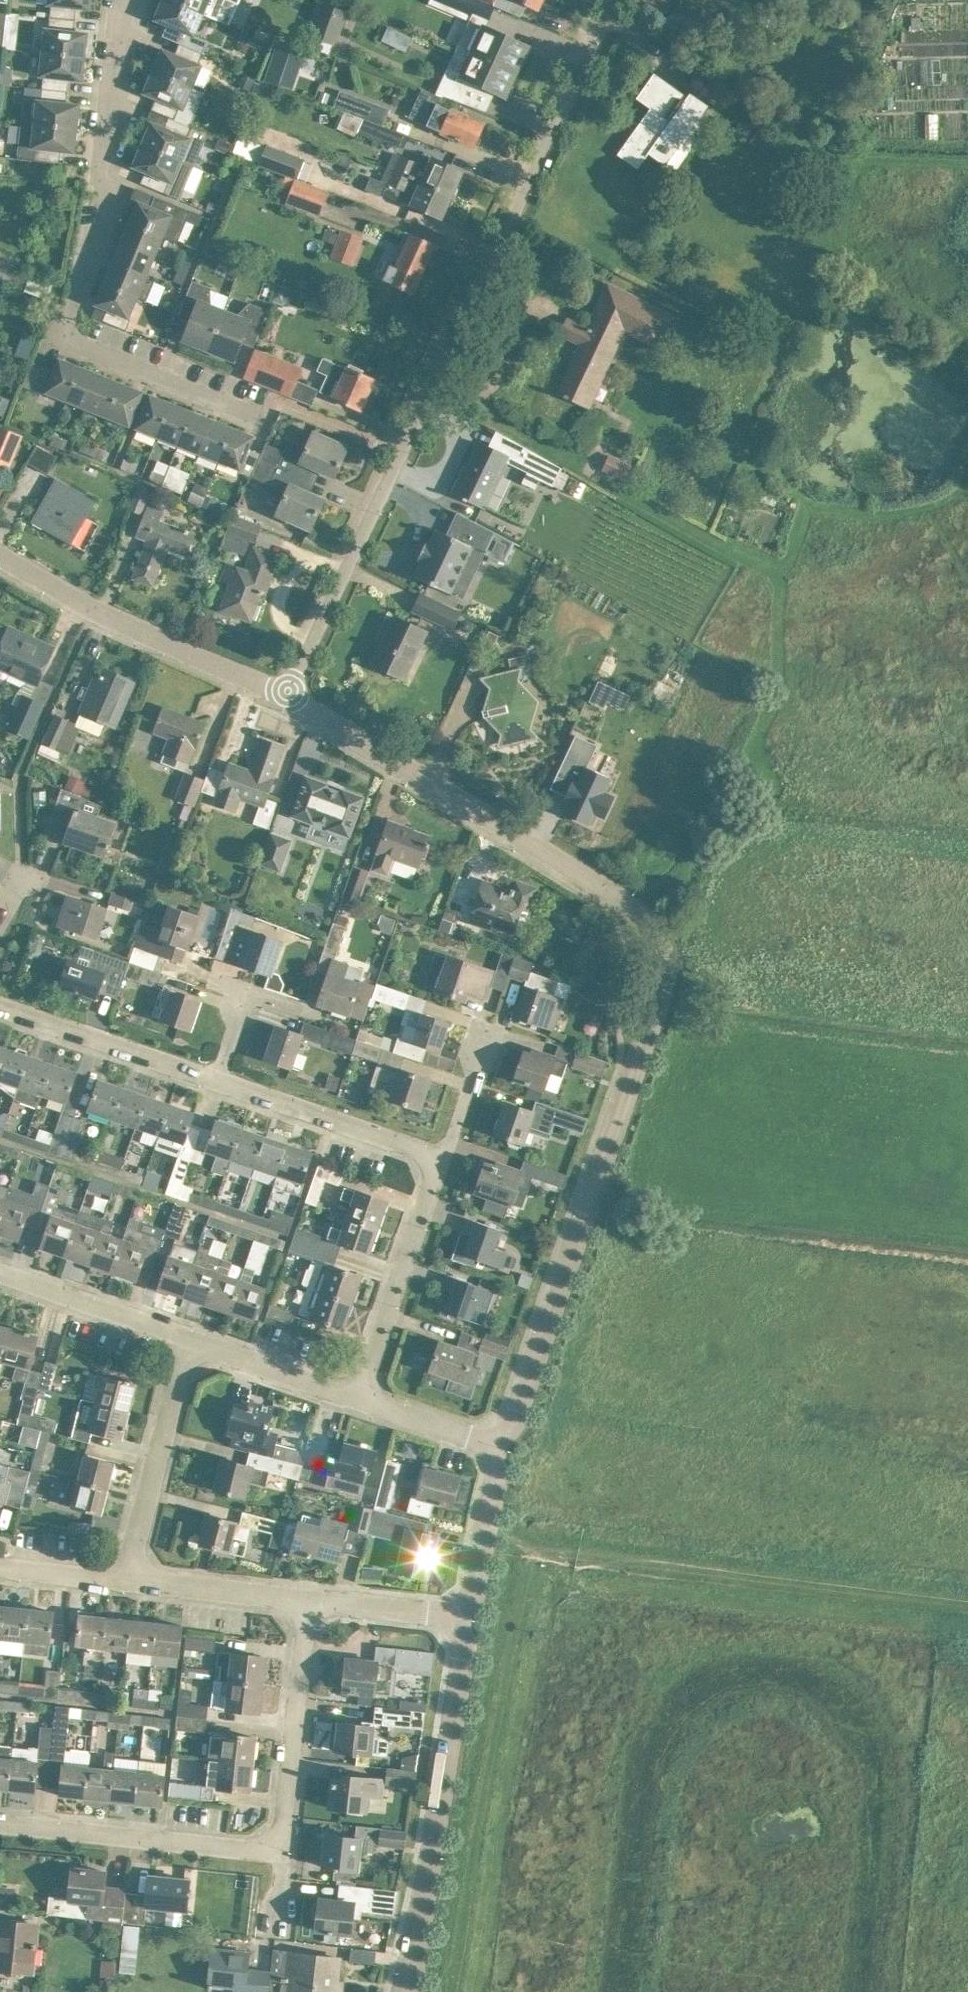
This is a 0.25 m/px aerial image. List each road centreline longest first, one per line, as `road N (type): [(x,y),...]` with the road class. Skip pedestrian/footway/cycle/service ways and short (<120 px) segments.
road 1 (residential): [(500,1445),(665,963),(654,932),(630,903),(284,697)]
road 2 (residential): [(284,697),(614,0)]
road 3 (residential): [(265,419),(61,338),(115,197),(105,178),(113,75),(136,0)]
road 4 (unclassified): [(307,1598),(281,1848),(0,1820)]
road 5 (residential): [(405,1991),(462,1613)]
road 6 (residential): [(284,697),(96,612),(0,556)]
road 7 (residential): [(127,1581),(187,1337)]
road 8 (residential): [(355,1395),(434,1188),(432,1167)]
road 9 (residential): [(432,1167),(417,1151),(214,1081)]
road 10 (residential): [(214,1081),(0,1009)]
road 11 (residential): [(187,1337),(0,1271)]
road 12 (residential): [(307,1598),(127,1581)]
road 13 (residential): [(355,1395),(187,1337)]
road 14 (residential): [(462,1613),(500,1445)]
road 15 (unclassified): [(432,1167),(451,1147),(491,1025)]
road 16 (residential): [(462,1613),(307,1598)]
road 17 (residential): [(500,1445),(355,1395)]
road 18 (residential): [(127,1581),(0,1568)]

